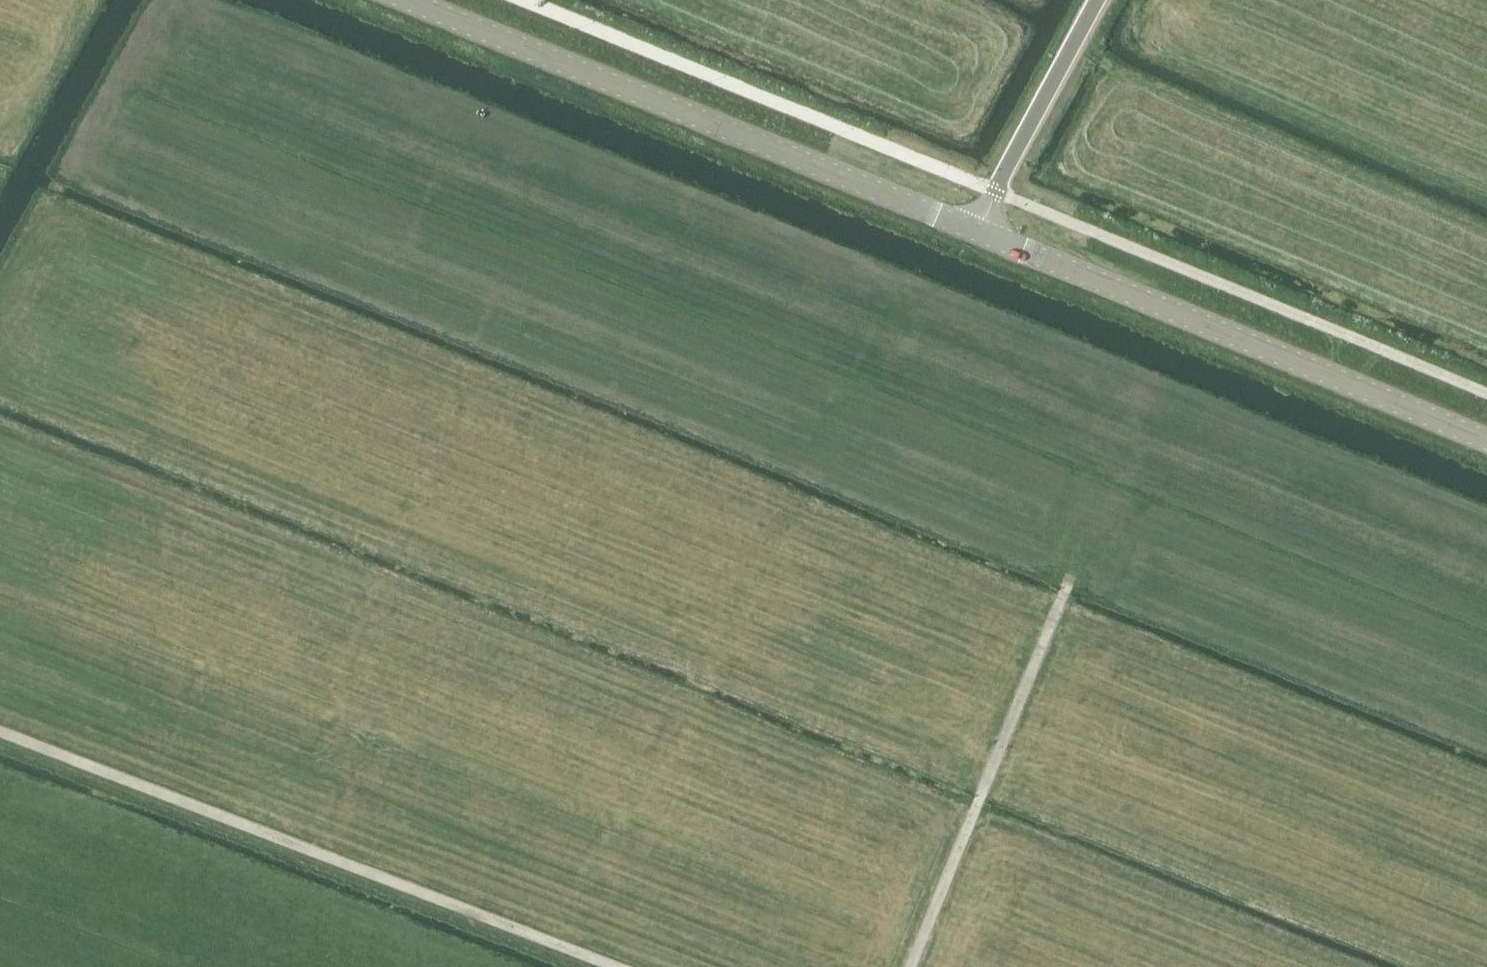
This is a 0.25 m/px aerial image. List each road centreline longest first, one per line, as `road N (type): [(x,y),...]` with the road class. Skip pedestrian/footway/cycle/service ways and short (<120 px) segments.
road 1 (tertiary): [(979,236),(402,0)]
road 2 (tertiary): [(1486,440),(979,236)]
road 3 (unclassified): [(979,236),(1101,0)]

